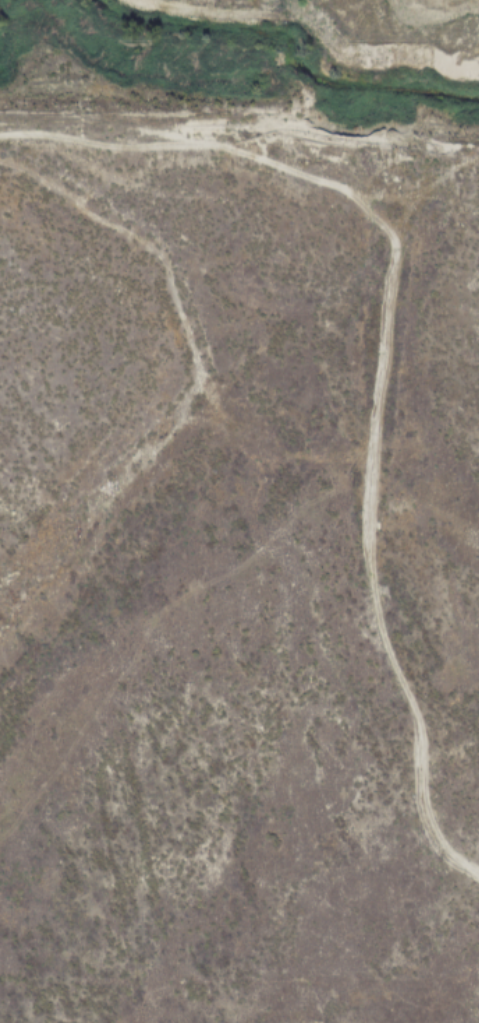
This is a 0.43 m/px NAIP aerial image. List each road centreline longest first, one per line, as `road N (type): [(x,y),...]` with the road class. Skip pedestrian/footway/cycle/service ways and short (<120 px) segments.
road 1 (track): [(0,138),(190,142),(236,151),(345,188),(386,230),(391,257),(364,511),(367,581),(387,657),(416,721),(417,808),(434,839),(478,877)]

